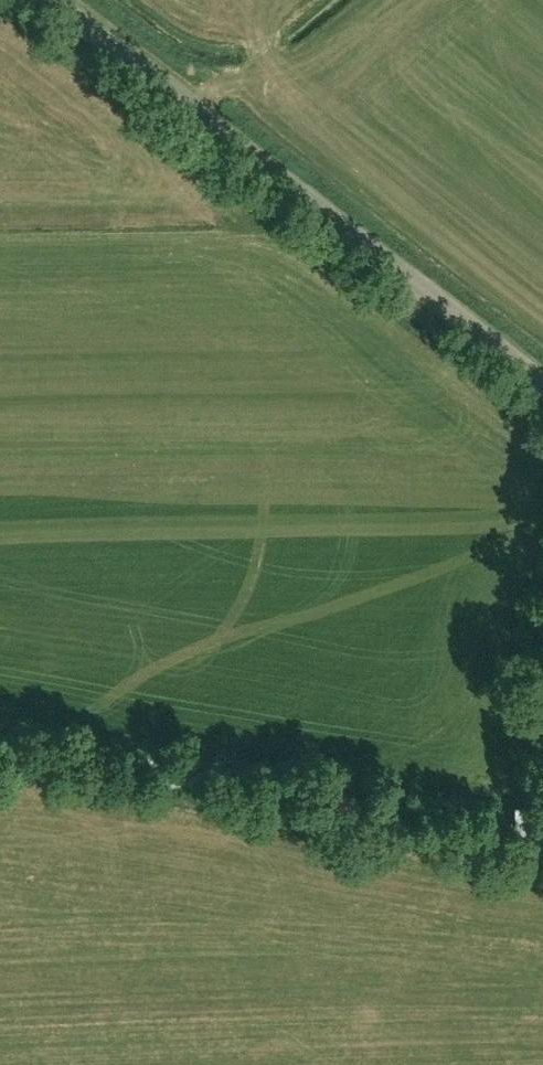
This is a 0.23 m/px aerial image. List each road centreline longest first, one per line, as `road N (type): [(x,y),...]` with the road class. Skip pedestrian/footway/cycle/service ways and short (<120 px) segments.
road 1 (unclassified): [(542,374),(51,0)]

